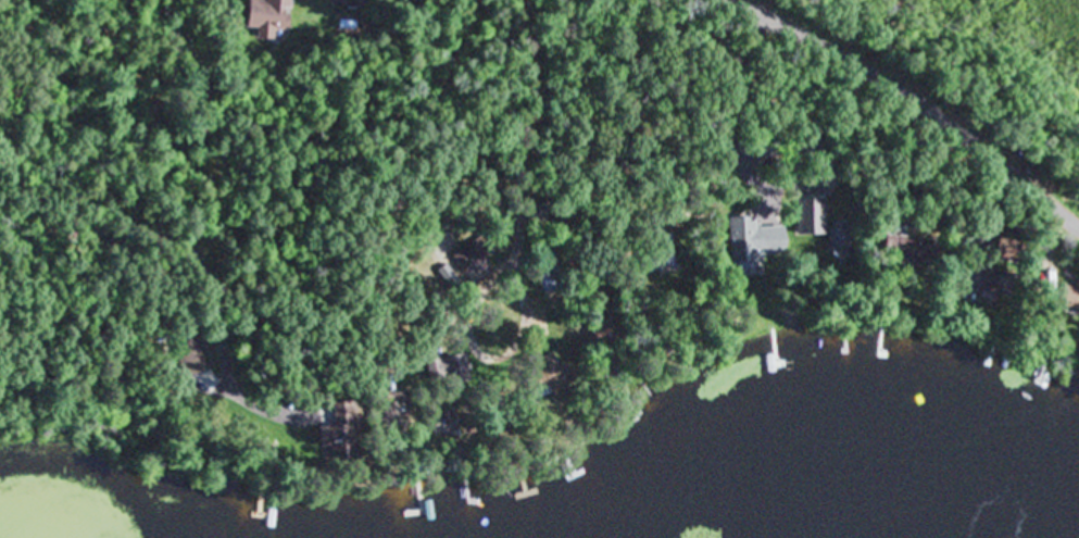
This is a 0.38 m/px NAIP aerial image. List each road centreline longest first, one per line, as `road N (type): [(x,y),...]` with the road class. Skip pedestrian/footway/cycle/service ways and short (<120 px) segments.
road 1 (residential): [(754,0),(891,75),(1078,213)]
road 2 (residential): [(0,179),(74,190),(198,302)]

